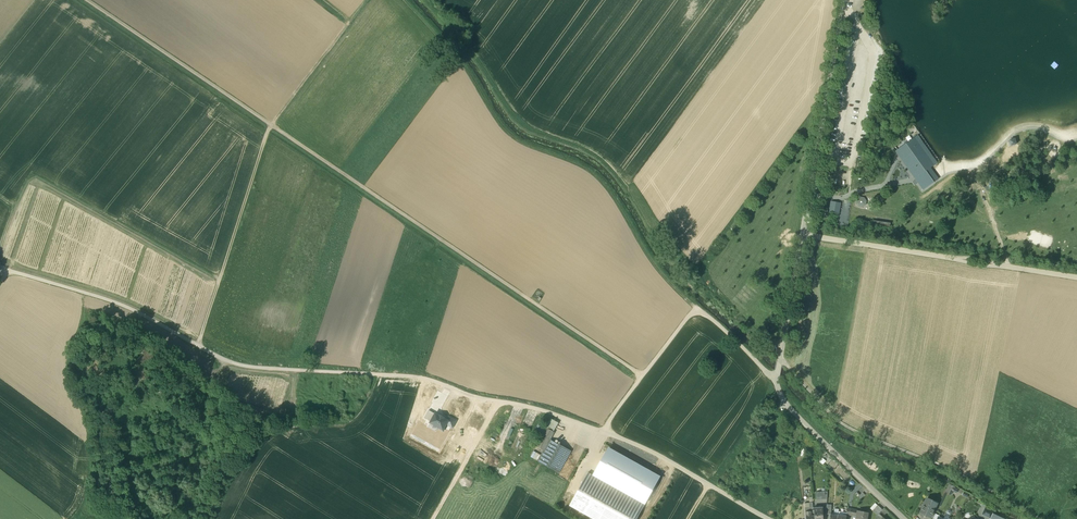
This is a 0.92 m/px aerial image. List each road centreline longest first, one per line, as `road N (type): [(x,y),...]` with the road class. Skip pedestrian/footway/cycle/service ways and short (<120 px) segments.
road 1 (track): [(641,377),(83,0)]
road 2 (track): [(406,0),(513,137),(607,184),(653,260),(695,309)]
road 3 (track): [(197,346),(272,134),(373,0)]
road 4 (track): [(1040,518),(952,471),(843,427),(780,357)]
road 5 (track): [(219,280),(33,175),(0,247)]
road 6 (track): [(86,293),(68,374),(91,420),(92,517)]
road 7 (residential): [(776,382),(788,406),(905,518)]
road 8 (track): [(767,518),(603,432)]
road 9 (track): [(275,427),(349,422),(374,374)]

